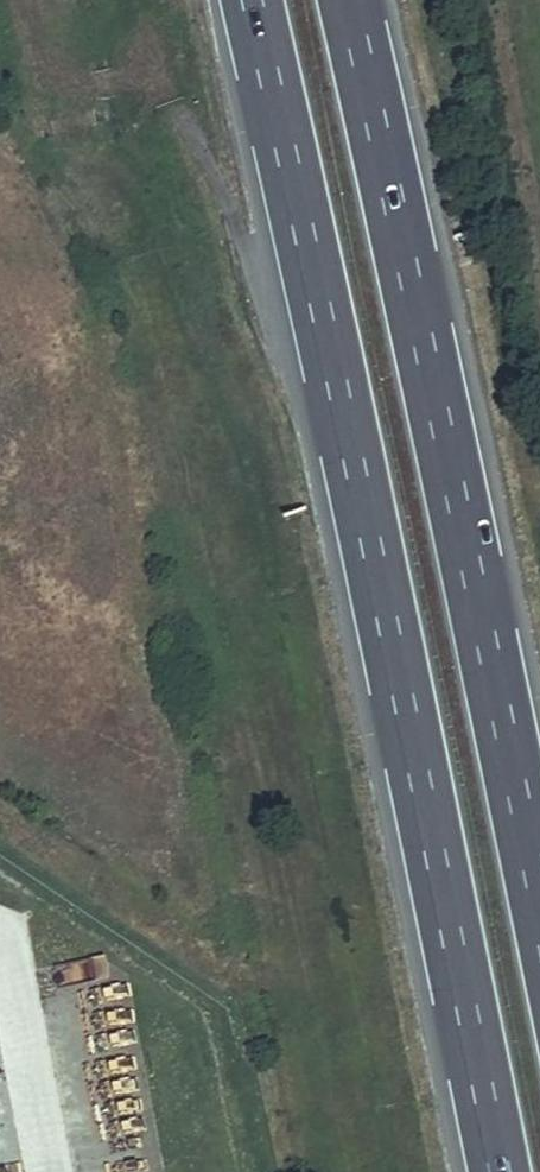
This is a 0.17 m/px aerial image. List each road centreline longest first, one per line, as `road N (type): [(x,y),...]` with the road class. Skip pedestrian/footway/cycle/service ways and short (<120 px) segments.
road 1 (motorway): [(251,0),(498,1171)]
road 2 (motorway): [(539,911),(413,276),(349,0)]

